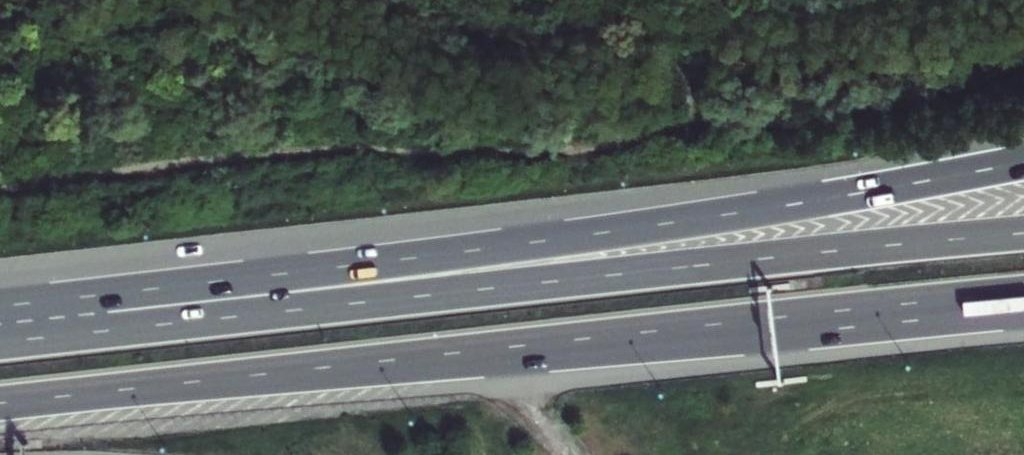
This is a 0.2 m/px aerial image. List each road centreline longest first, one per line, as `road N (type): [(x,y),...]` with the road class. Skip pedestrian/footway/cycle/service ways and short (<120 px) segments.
road 1 (trunk): [(1023,162),(712,219),(0,317)]
road 2 (motorway): [(0,405),(1023,304)]
road 3 (motorway): [(1023,234),(0,332)]

